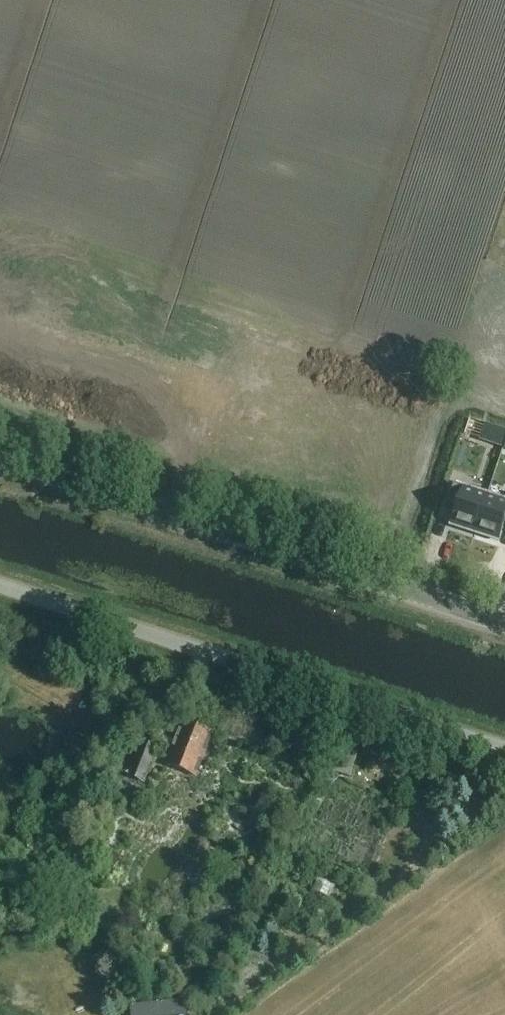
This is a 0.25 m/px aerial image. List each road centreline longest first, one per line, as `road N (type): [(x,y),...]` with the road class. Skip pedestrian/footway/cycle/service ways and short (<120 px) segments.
road 1 (tertiary): [(504,620),(0,457)]
road 2 (unclassified): [(504,749),(0,586)]

